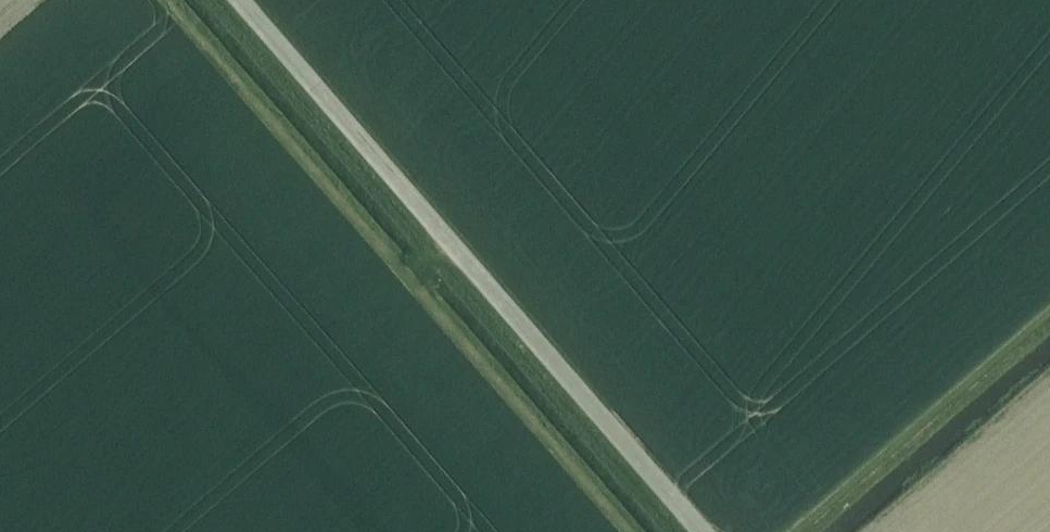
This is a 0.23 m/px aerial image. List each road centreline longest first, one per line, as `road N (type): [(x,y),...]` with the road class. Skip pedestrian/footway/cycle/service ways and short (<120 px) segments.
road 1 (unclassified): [(706,531),(241,0)]

